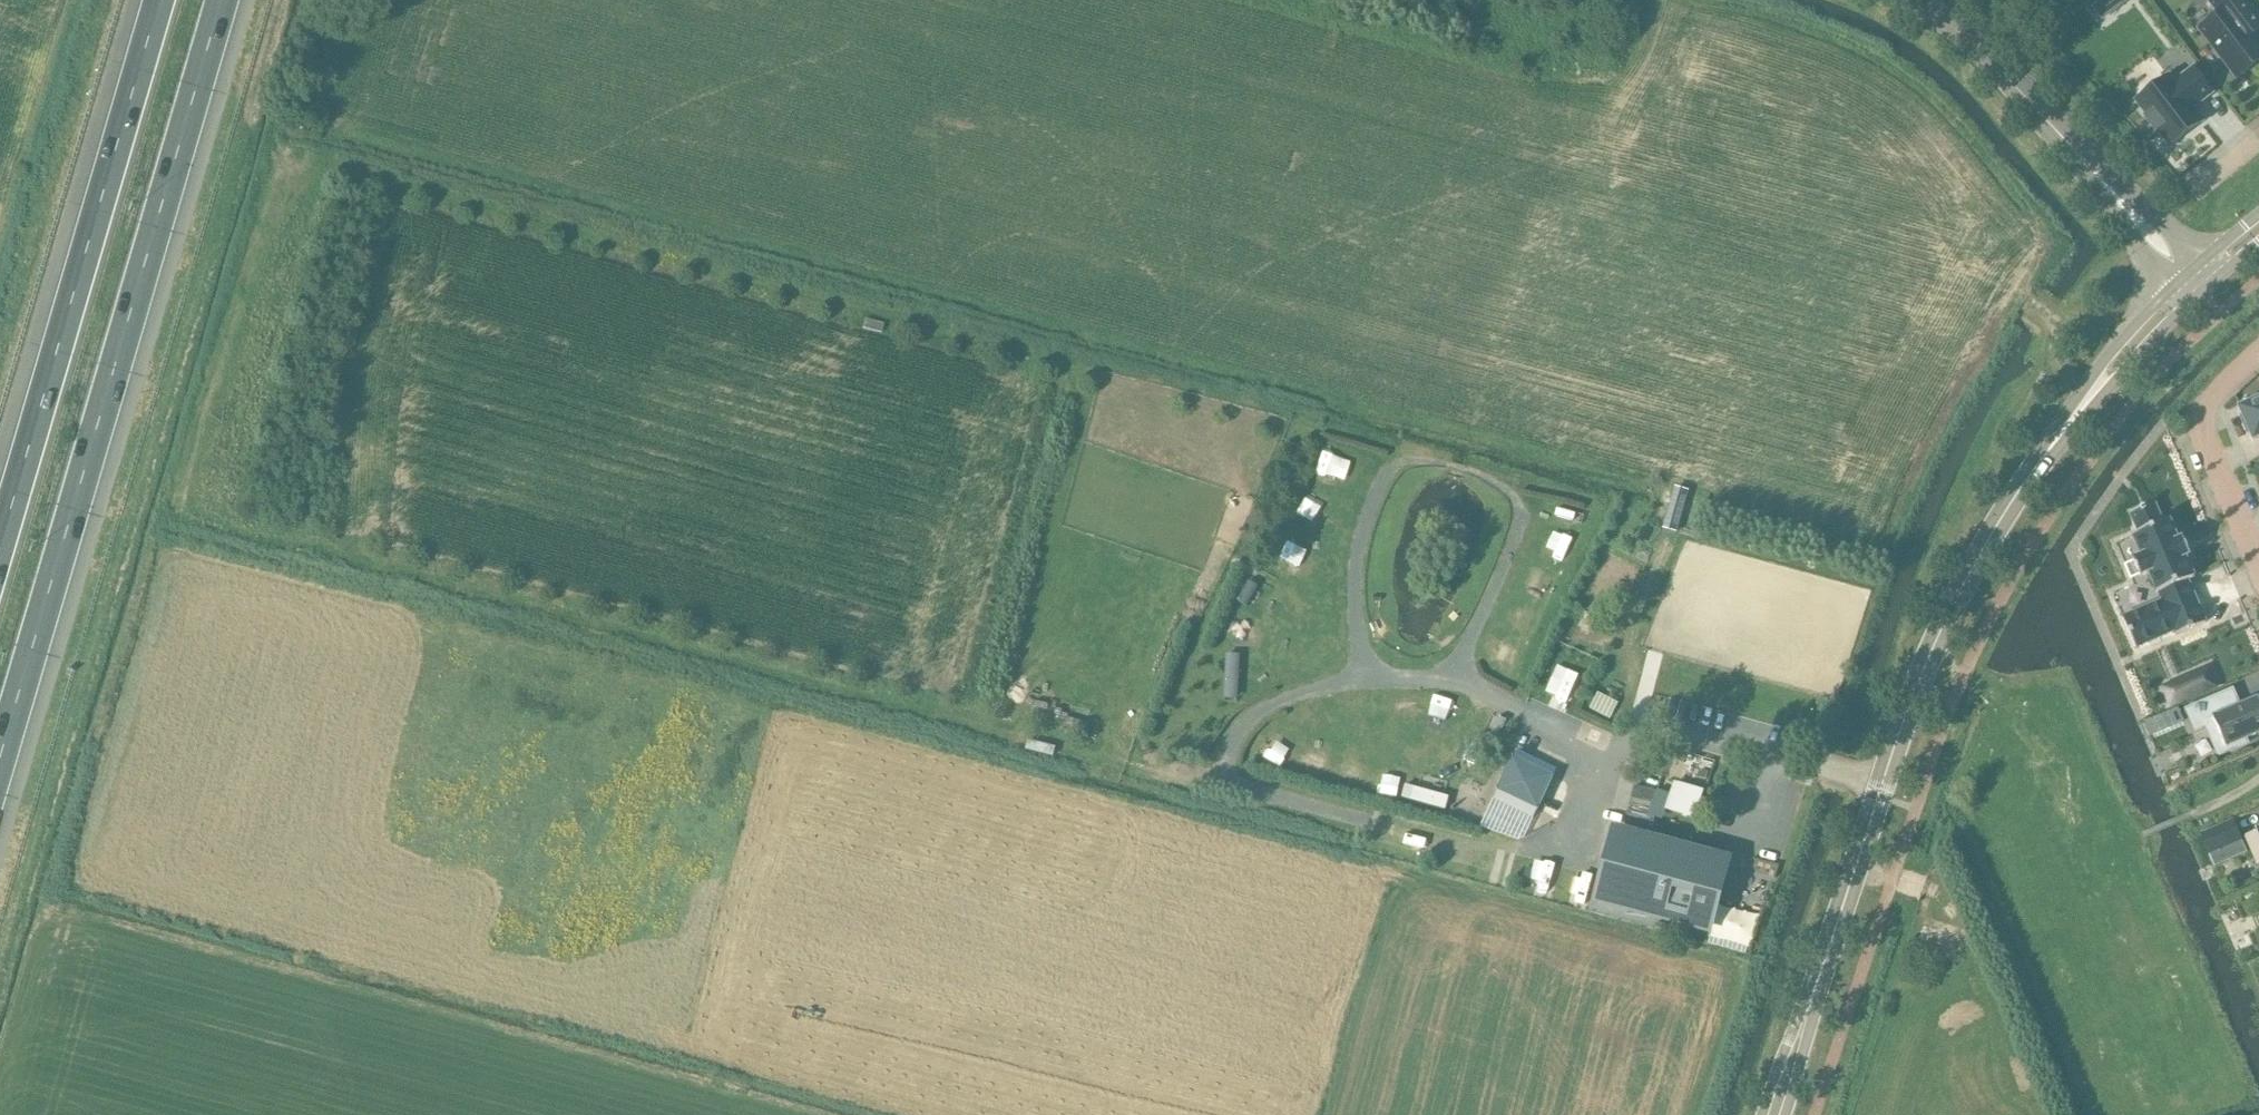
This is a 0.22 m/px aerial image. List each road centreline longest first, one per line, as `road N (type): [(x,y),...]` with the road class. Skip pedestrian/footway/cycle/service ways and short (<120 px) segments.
road 1 (tertiary): [(1812,1000),(1957,591),(2074,414),(2189,282)]
road 2 (motorway): [(0,773),(228,0)]
road 3 (motorway): [(152,0),(0,507)]
road 4 (tertiary): [(2189,282),(1979,55),(1909,0)]
road 5 (residential): [(2258,557),(2207,435),(2206,414),(2258,350)]
road 6 (tertiary): [(1812,1000),(1762,1114)]

